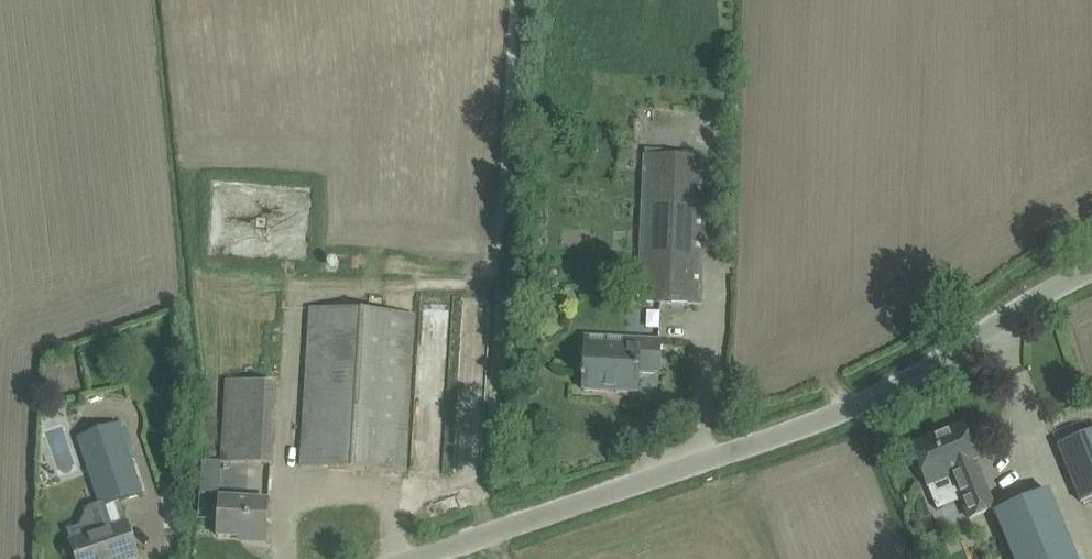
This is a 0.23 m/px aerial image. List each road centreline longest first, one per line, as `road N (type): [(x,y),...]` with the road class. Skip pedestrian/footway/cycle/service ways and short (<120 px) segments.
road 1 (unclassified): [(419,558),(871,407),(1034,295),(1091,273)]

